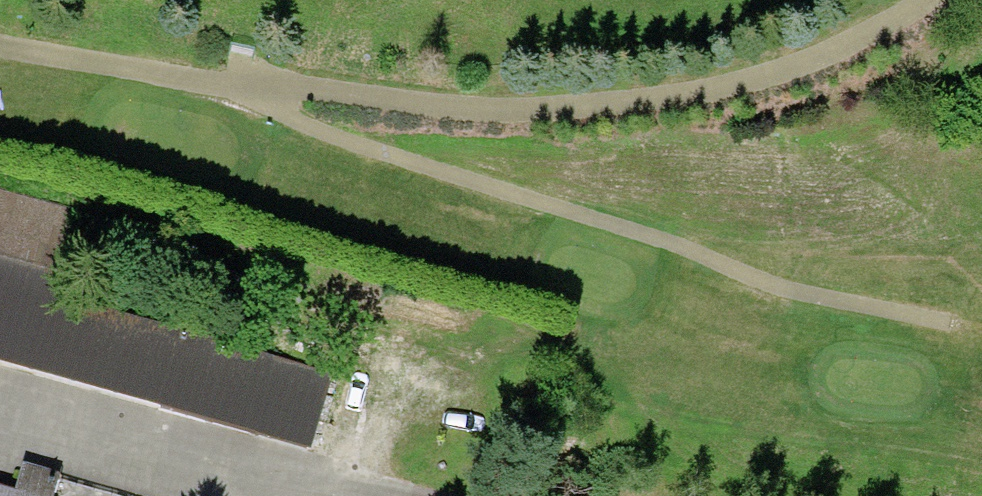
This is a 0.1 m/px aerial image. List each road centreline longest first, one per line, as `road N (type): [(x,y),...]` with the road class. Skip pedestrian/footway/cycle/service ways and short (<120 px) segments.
road 1 (track): [(242,85),(277,109),(785,298),(935,322)]
road 2 (track): [(242,85),(502,109),(640,100),(797,65),(925,0)]
road 3 (track): [(0,45),(242,85)]
road 4 (track): [(0,432),(206,467)]
road 5 (track): [(367,495),(206,467)]

